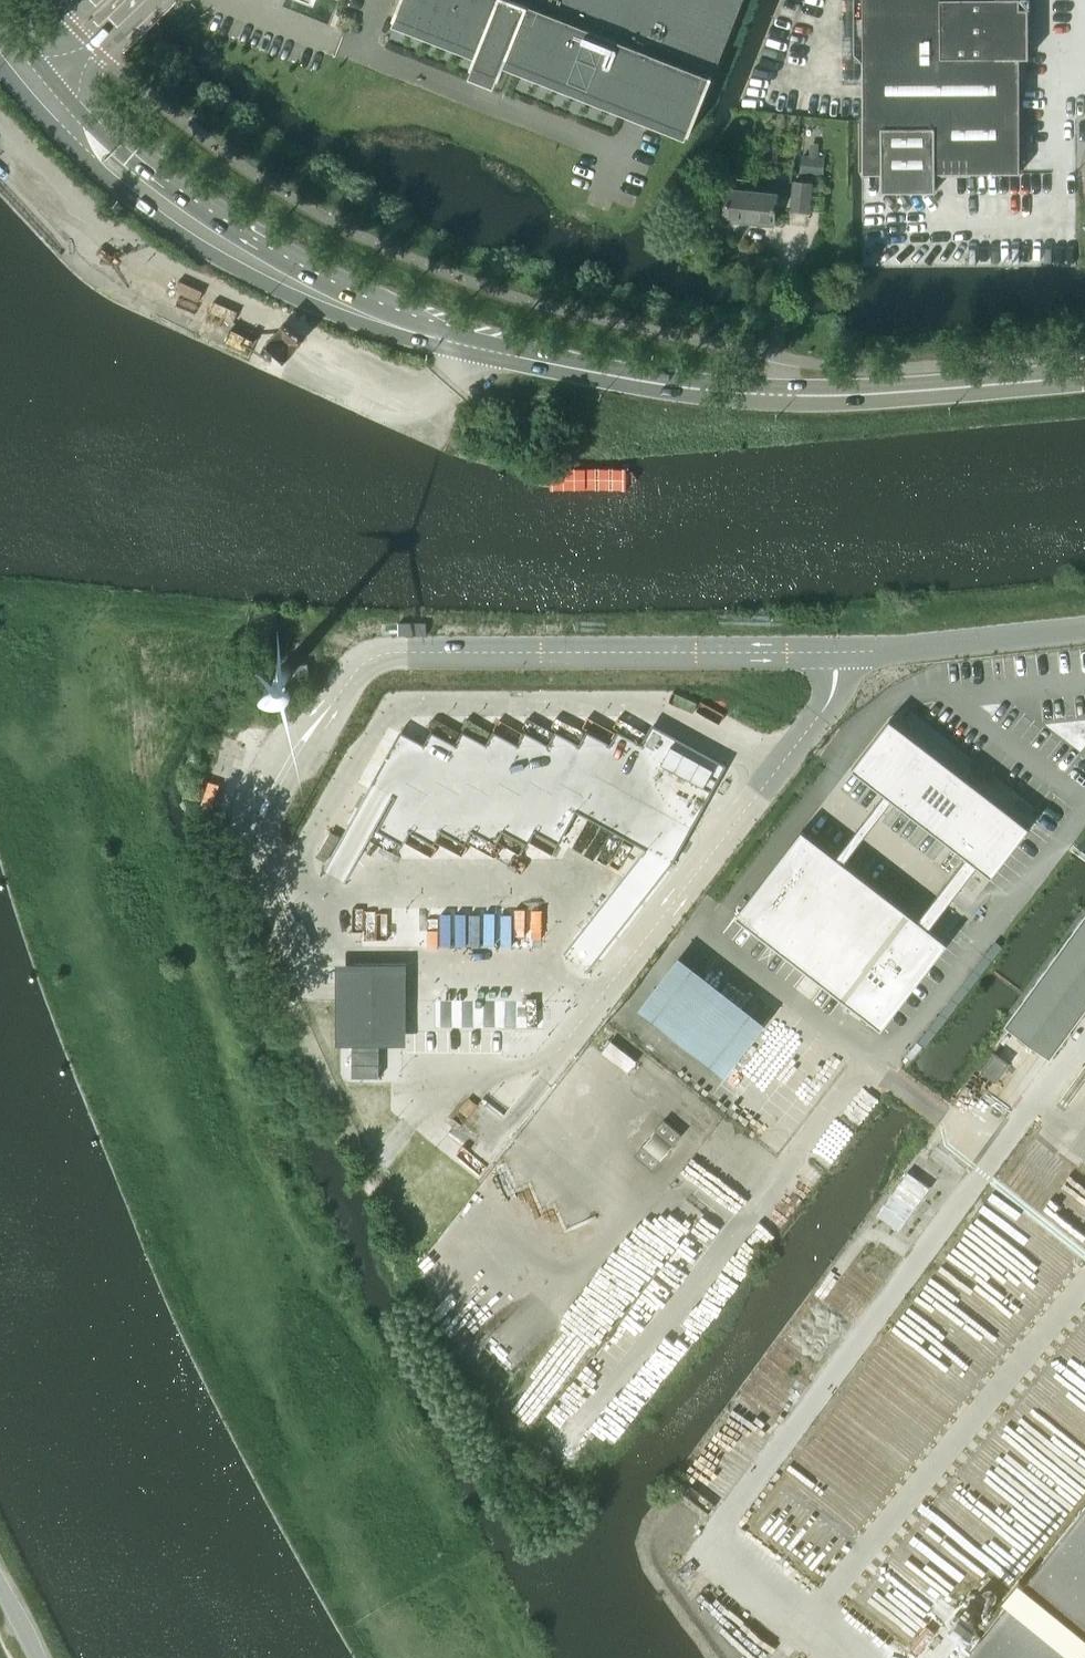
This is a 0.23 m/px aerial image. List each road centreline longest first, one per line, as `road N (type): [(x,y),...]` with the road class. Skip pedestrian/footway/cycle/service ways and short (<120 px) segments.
road 1 (secondary): [(1084,379),(849,397),(723,395),(451,340)]
road 2 (secondary): [(34,105),(132,201),(205,251),(301,300),(451,340)]
road 3 (secondary): [(451,340),(217,223),(115,146),(62,90)]
road 4 (unclassified): [(227,0),(616,157)]
road 5 (unclassified): [(62,90),(157,0)]

